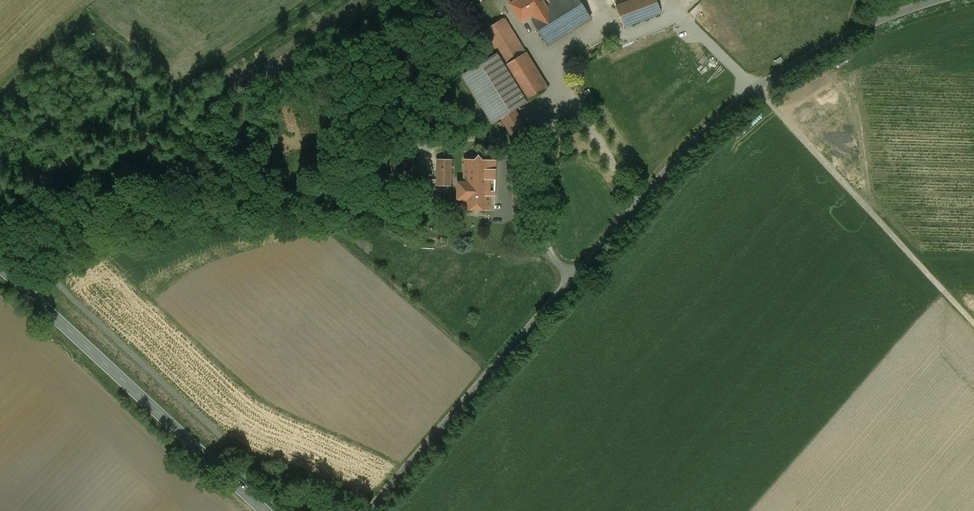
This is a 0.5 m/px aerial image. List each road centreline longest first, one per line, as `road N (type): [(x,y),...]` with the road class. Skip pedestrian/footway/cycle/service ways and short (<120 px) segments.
road 1 (unclassified): [(370,510),(709,133),(836,40),(937,0)]
road 2 (secondary): [(0,266),(266,510)]
road 3 (track): [(759,92),(973,324)]

